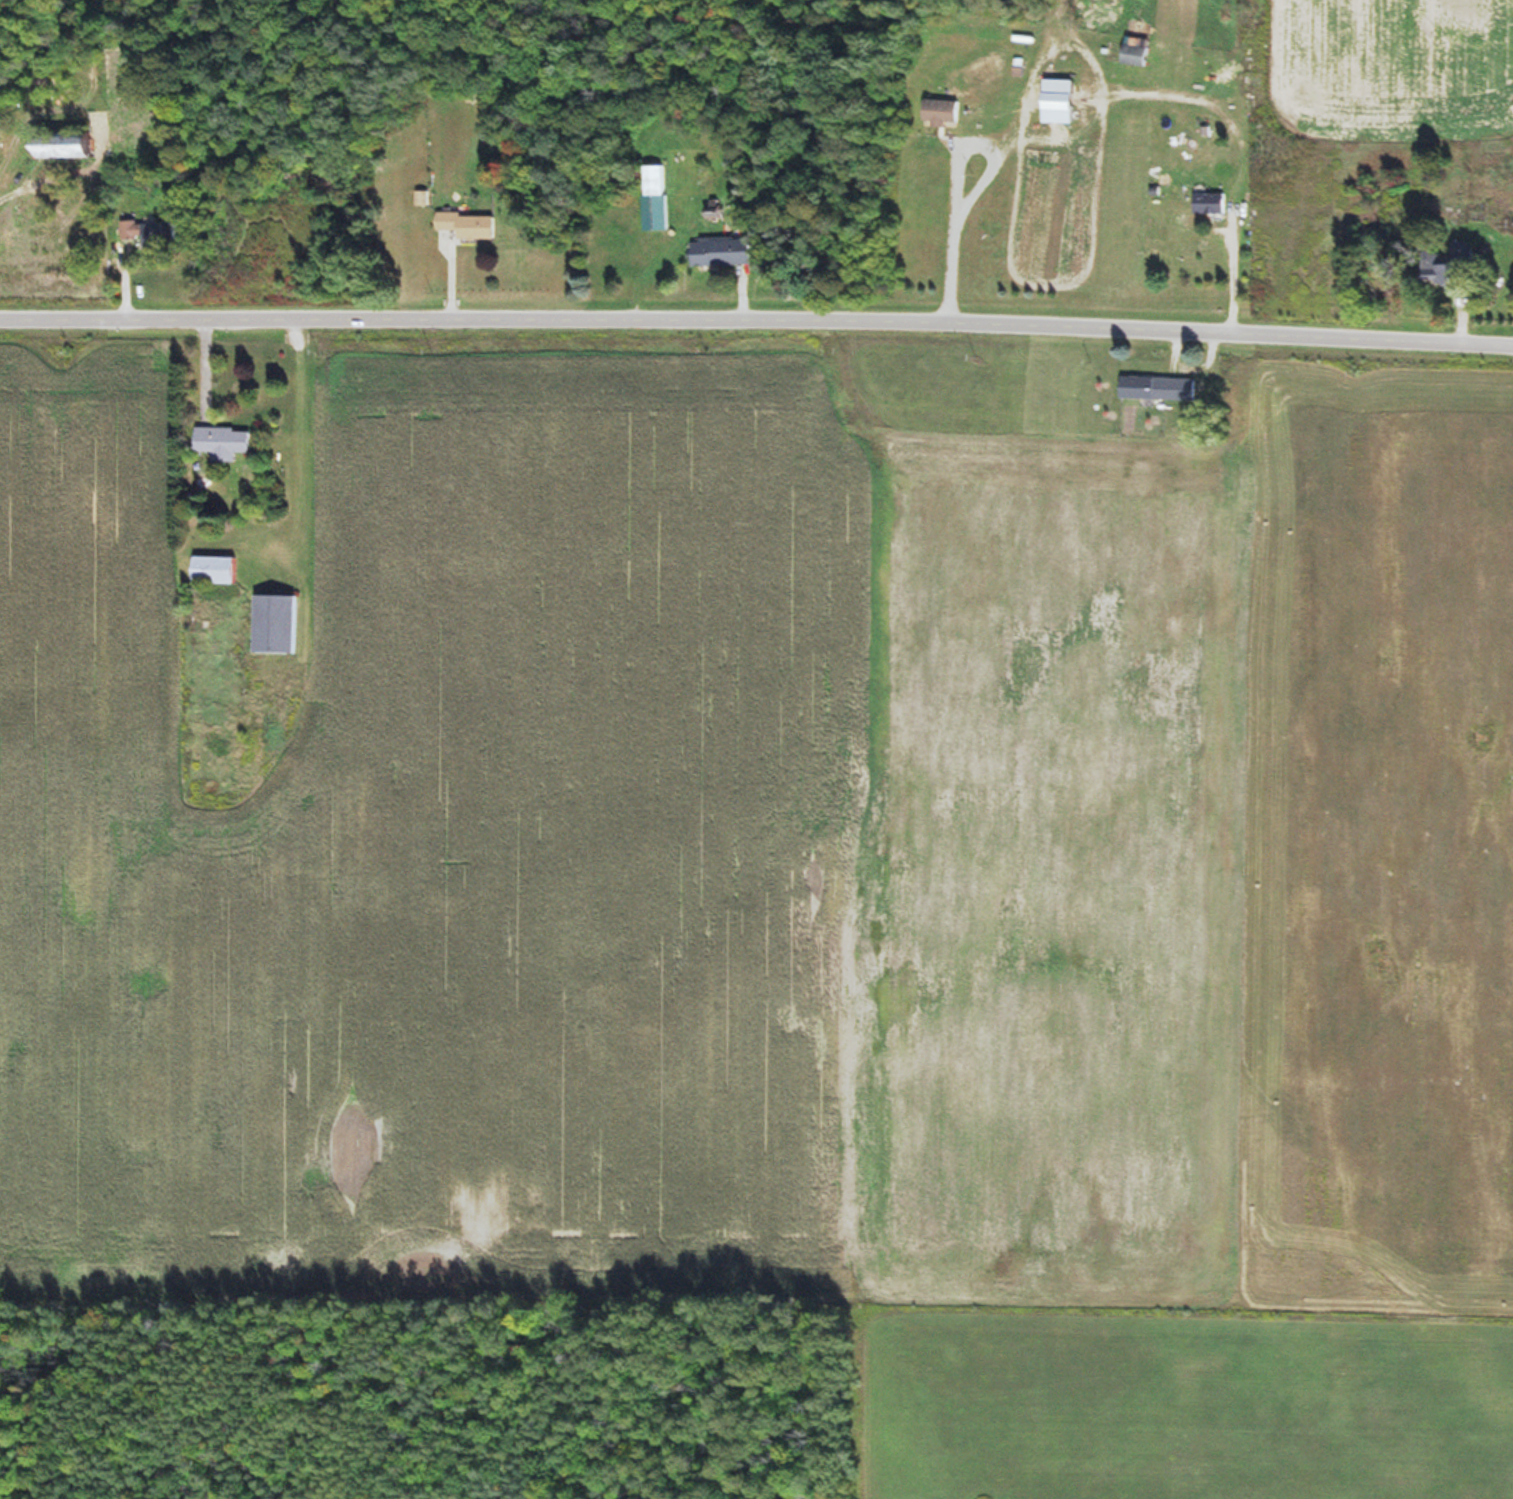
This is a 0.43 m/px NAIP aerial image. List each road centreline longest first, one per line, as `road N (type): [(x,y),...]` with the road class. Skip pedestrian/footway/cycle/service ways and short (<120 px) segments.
road 1 (residential): [(0,327),(777,324),(1512,348)]

